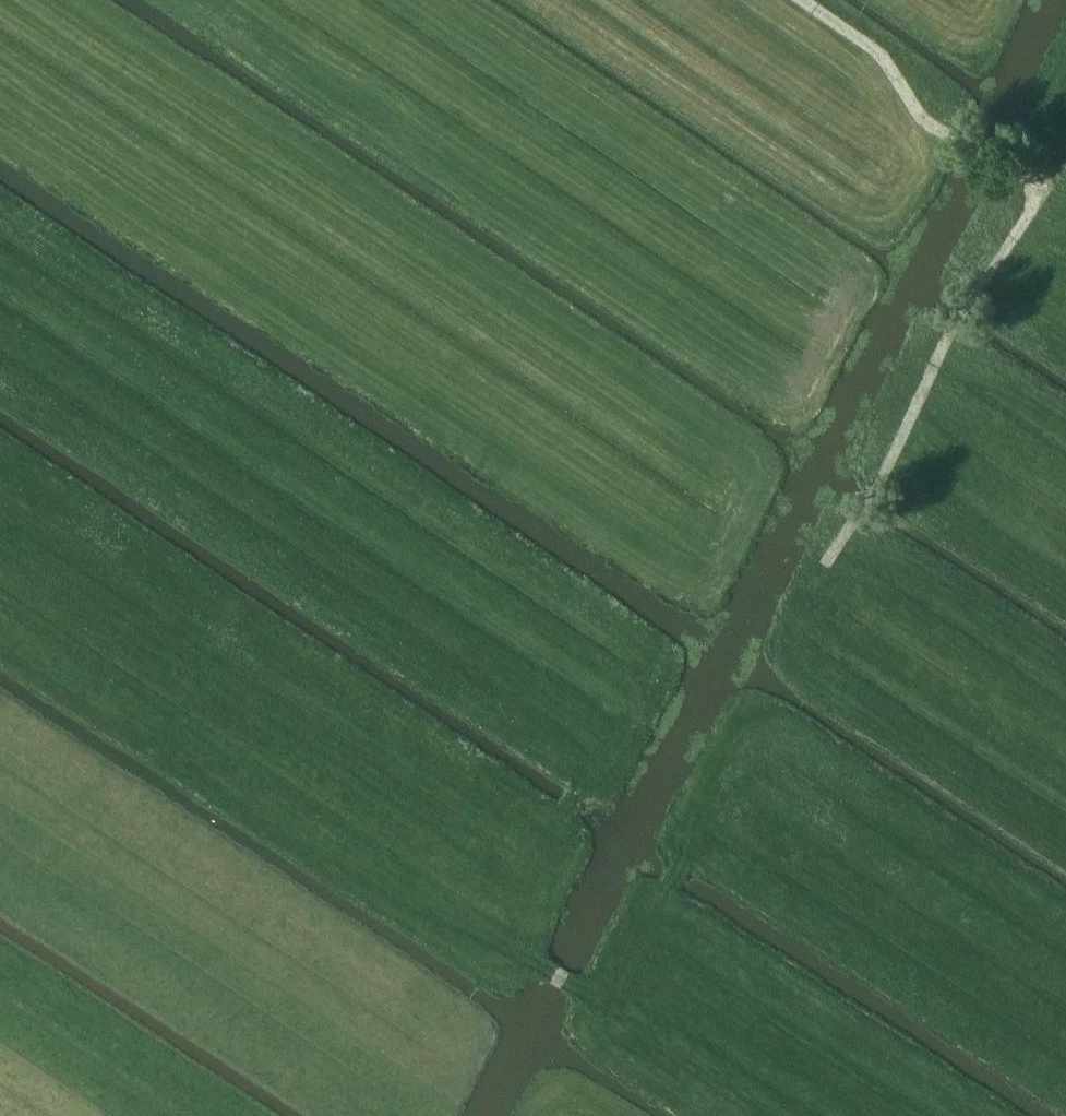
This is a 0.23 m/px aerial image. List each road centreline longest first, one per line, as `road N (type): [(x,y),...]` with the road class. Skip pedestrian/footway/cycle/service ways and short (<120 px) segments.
road 1 (track): [(802,0),(881,55),(917,116),(1042,191),(949,338),(872,492),(824,566)]

